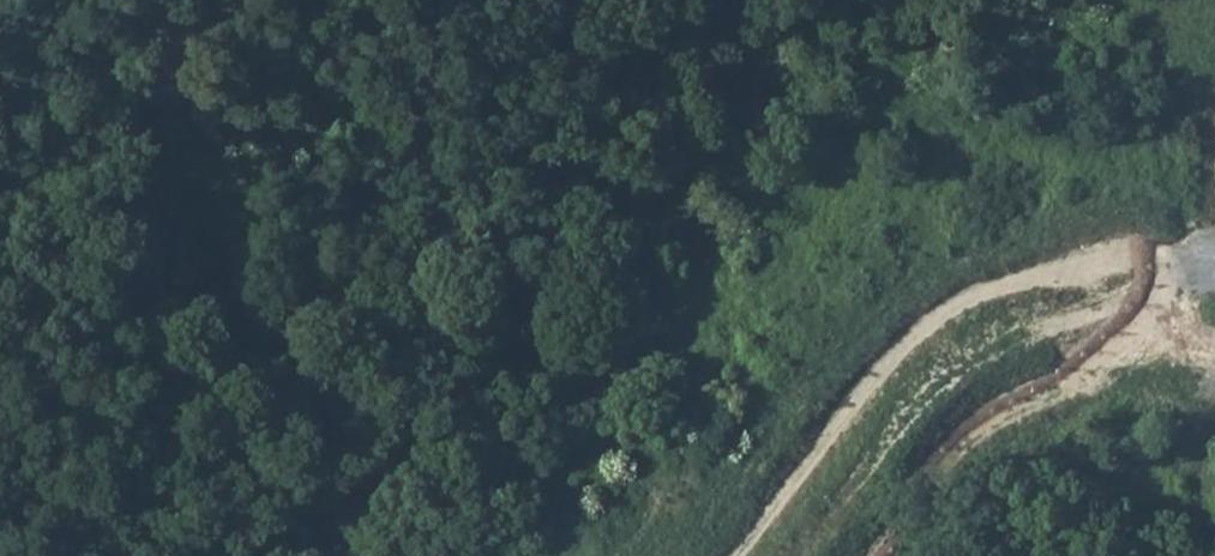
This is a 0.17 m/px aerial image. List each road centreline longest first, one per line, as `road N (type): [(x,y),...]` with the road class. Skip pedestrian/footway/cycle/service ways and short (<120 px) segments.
road 1 (track): [(1214,299),(1117,344),(950,448),(872,555)]

